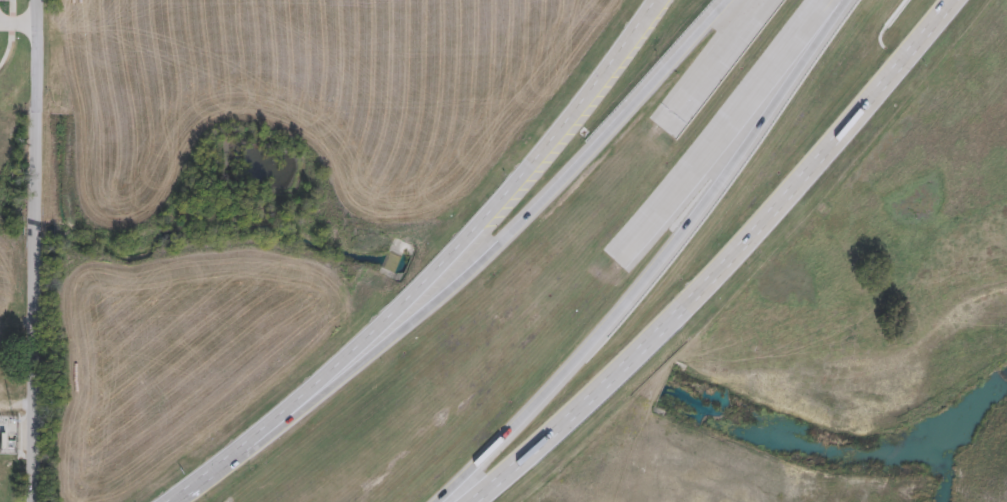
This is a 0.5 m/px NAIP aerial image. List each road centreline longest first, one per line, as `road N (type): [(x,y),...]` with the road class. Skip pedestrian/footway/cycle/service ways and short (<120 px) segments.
road 1 (motorway): [(735,0),(491,261),(304,417),(201,487)]
road 2 (secondary): [(482,501),(723,275),(963,0)]
road 3 (secondary): [(668,0),(547,156),(447,268),(201,487)]
road 4 (motorway): [(455,501),(686,242),(851,0)]
road 5 (tertiary): [(34,238),(31,501)]
road 6 (tertiary): [(37,0),(35,220)]

